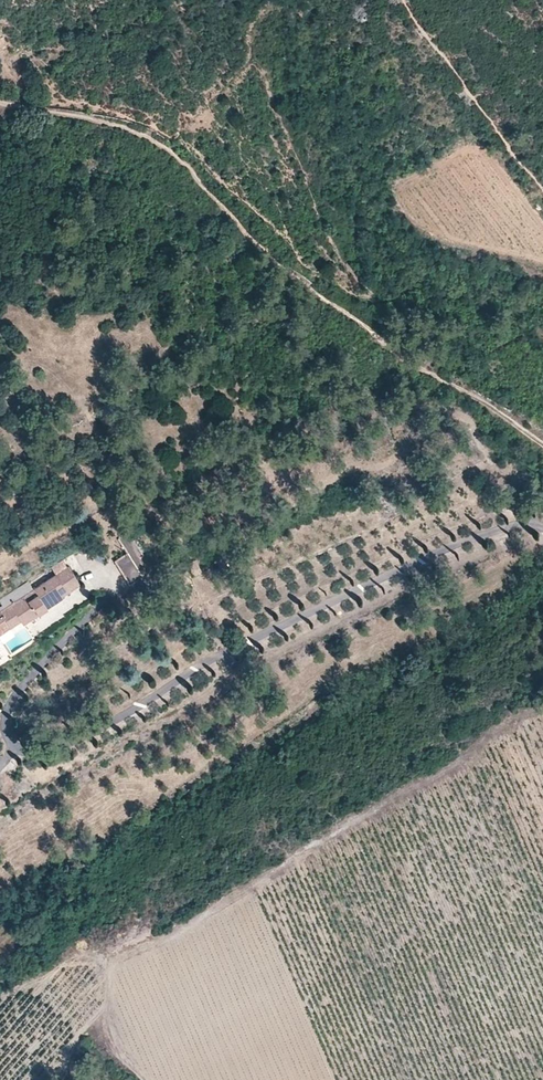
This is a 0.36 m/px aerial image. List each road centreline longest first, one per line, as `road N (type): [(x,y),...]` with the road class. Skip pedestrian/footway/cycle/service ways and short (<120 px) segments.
road 1 (unclassified): [(542,529),(525,522),(476,539),(323,608),(50,751),(27,753),(9,743),(4,728),(11,704),(103,602)]
road 2 (track): [(542,441),(391,351),(365,324),(312,292),(167,147),(117,125),(0,102)]

